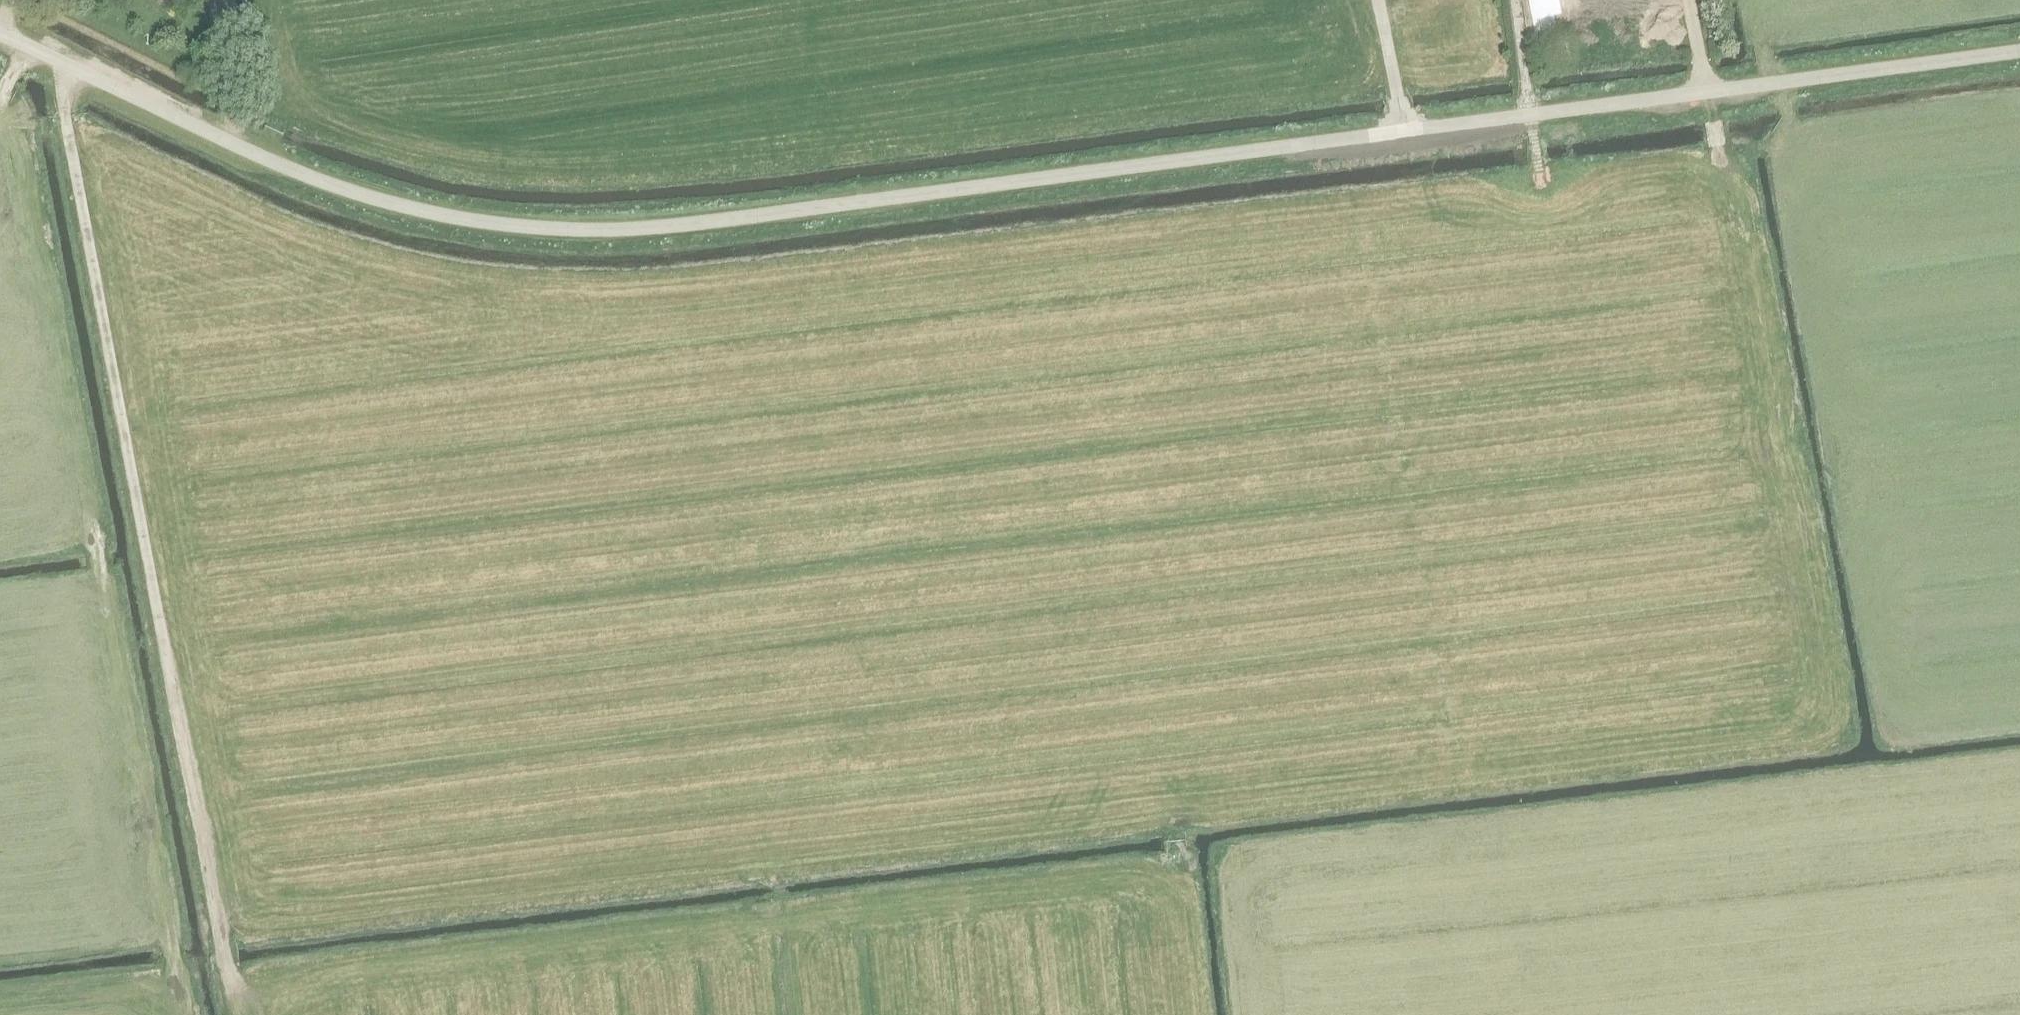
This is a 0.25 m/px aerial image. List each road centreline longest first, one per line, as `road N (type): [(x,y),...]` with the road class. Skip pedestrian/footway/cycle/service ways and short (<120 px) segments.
road 1 (unclassified): [(2019,55),(619,236),(495,230),(365,203),(0,42)]

